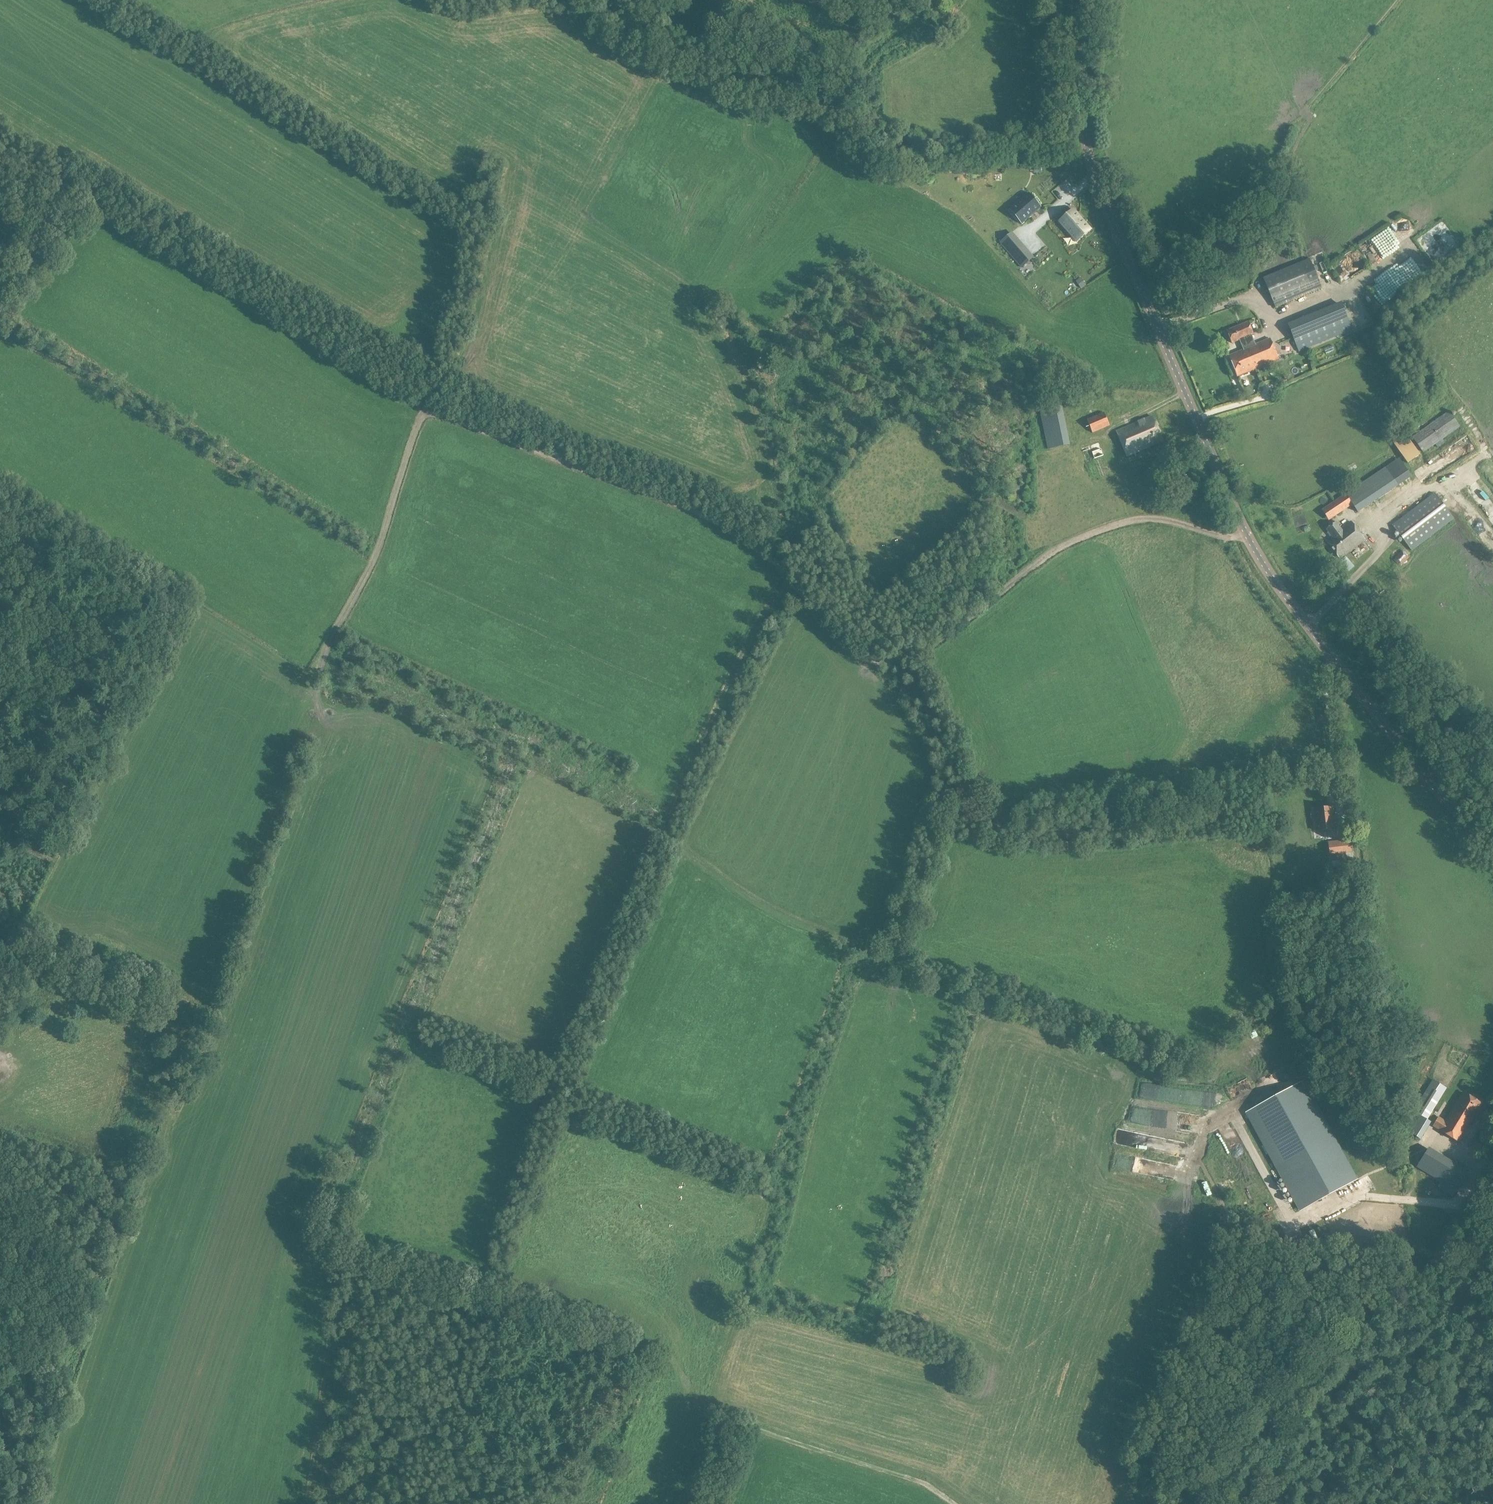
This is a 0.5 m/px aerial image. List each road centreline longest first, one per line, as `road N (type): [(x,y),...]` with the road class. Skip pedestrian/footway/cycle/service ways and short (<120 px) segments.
road 1 (track): [(455,373),(424,404),(720,520),(871,658),(921,649),(1039,561),(1134,518),(1251,542)]
road 2 (tertiary): [(1492,840),(1438,791),(1298,616),(1251,542),(1086,150),(1074,0)]
road 3 (track): [(322,707),(321,654),(370,565),(424,404),(53,182),(0,159)]
road 4 (track): [(792,579),(758,612),(661,823),(752,897),(869,944),(893,983)]
road 5 (track): [(1174,1503),(1200,1488),(1433,1258),(1492,1154)]
road 6 (track): [(1199,1158),(1231,1223),(1129,1449),(1149,1503)]
road 7 (track): [(1492,570),(1439,488),(1419,487),(1378,517),(1380,548),(1305,624)]
road 8 (track): [(1158,329),(1244,298),(1258,299),(1266,315),(1278,317),(1348,289),(1412,247)]
road 9 (track): [(718,1417),(917,1479),(953,1503)]
road 10 (track): [(1402,1288),(1373,1410),(1312,1503)]
road 11 (track): [(1340,292),(1319,255),(1304,254),(1290,211),(1287,162),(1311,116),(1304,111)]
road 12 (track): [(1134,518),(1105,432),(1185,392)]
road 13 (track): [(1397,0),(1304,111)]
road 14 (track): [(1337,797),(1324,674),(1332,659)]
road 15 (track): [(1433,1258),(1492,1370)]

